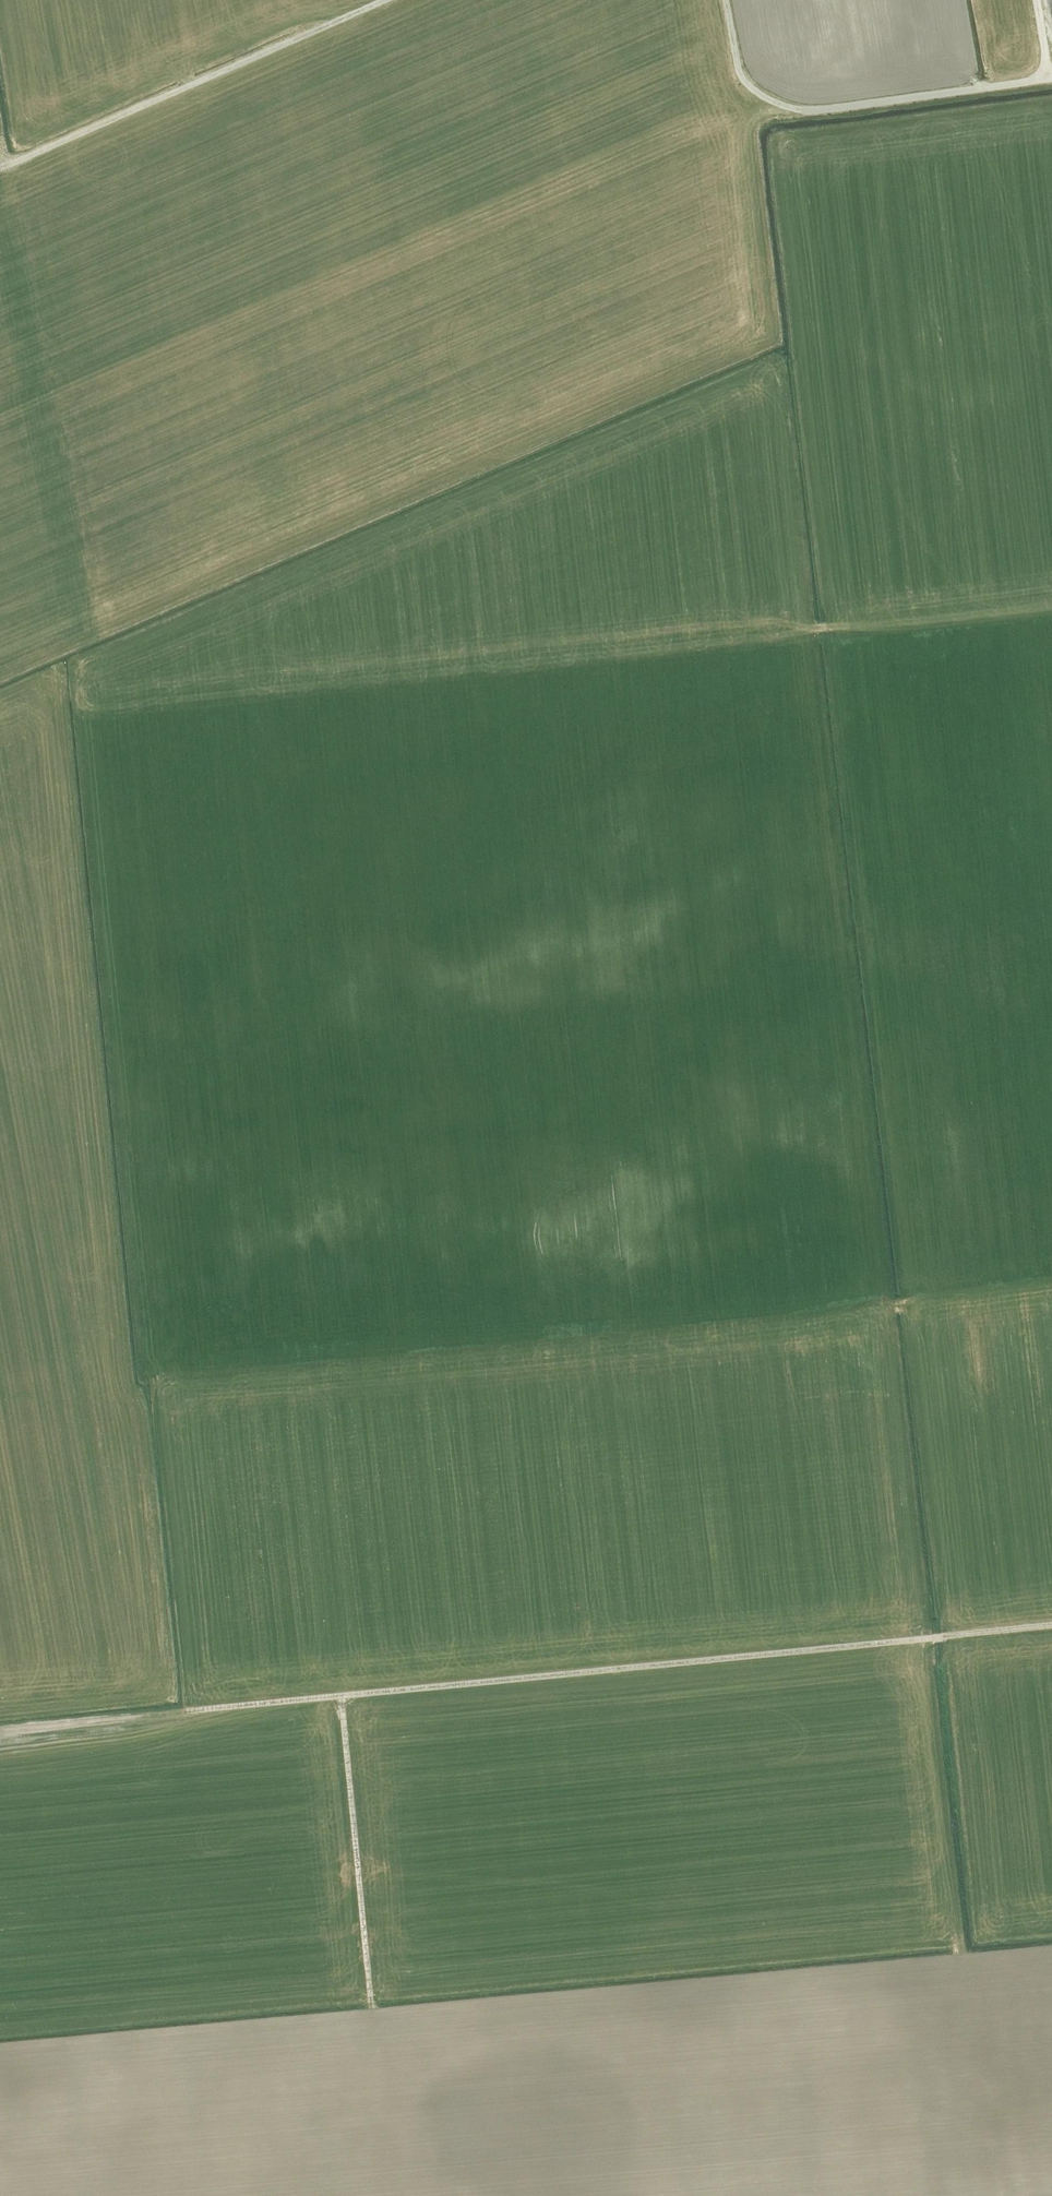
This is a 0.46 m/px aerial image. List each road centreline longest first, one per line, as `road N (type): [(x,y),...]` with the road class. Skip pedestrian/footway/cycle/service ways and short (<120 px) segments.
road 1 (track): [(0,1731),(1051,1628)]
road 2 (track): [(0,151),(8,167),(388,0)]
road 3 (track): [(726,0),(740,79),(784,107),(825,112),(1051,79)]
road 4 (track): [(365,1997),(342,1700)]
road 5 (track): [(1051,607),(822,625)]

